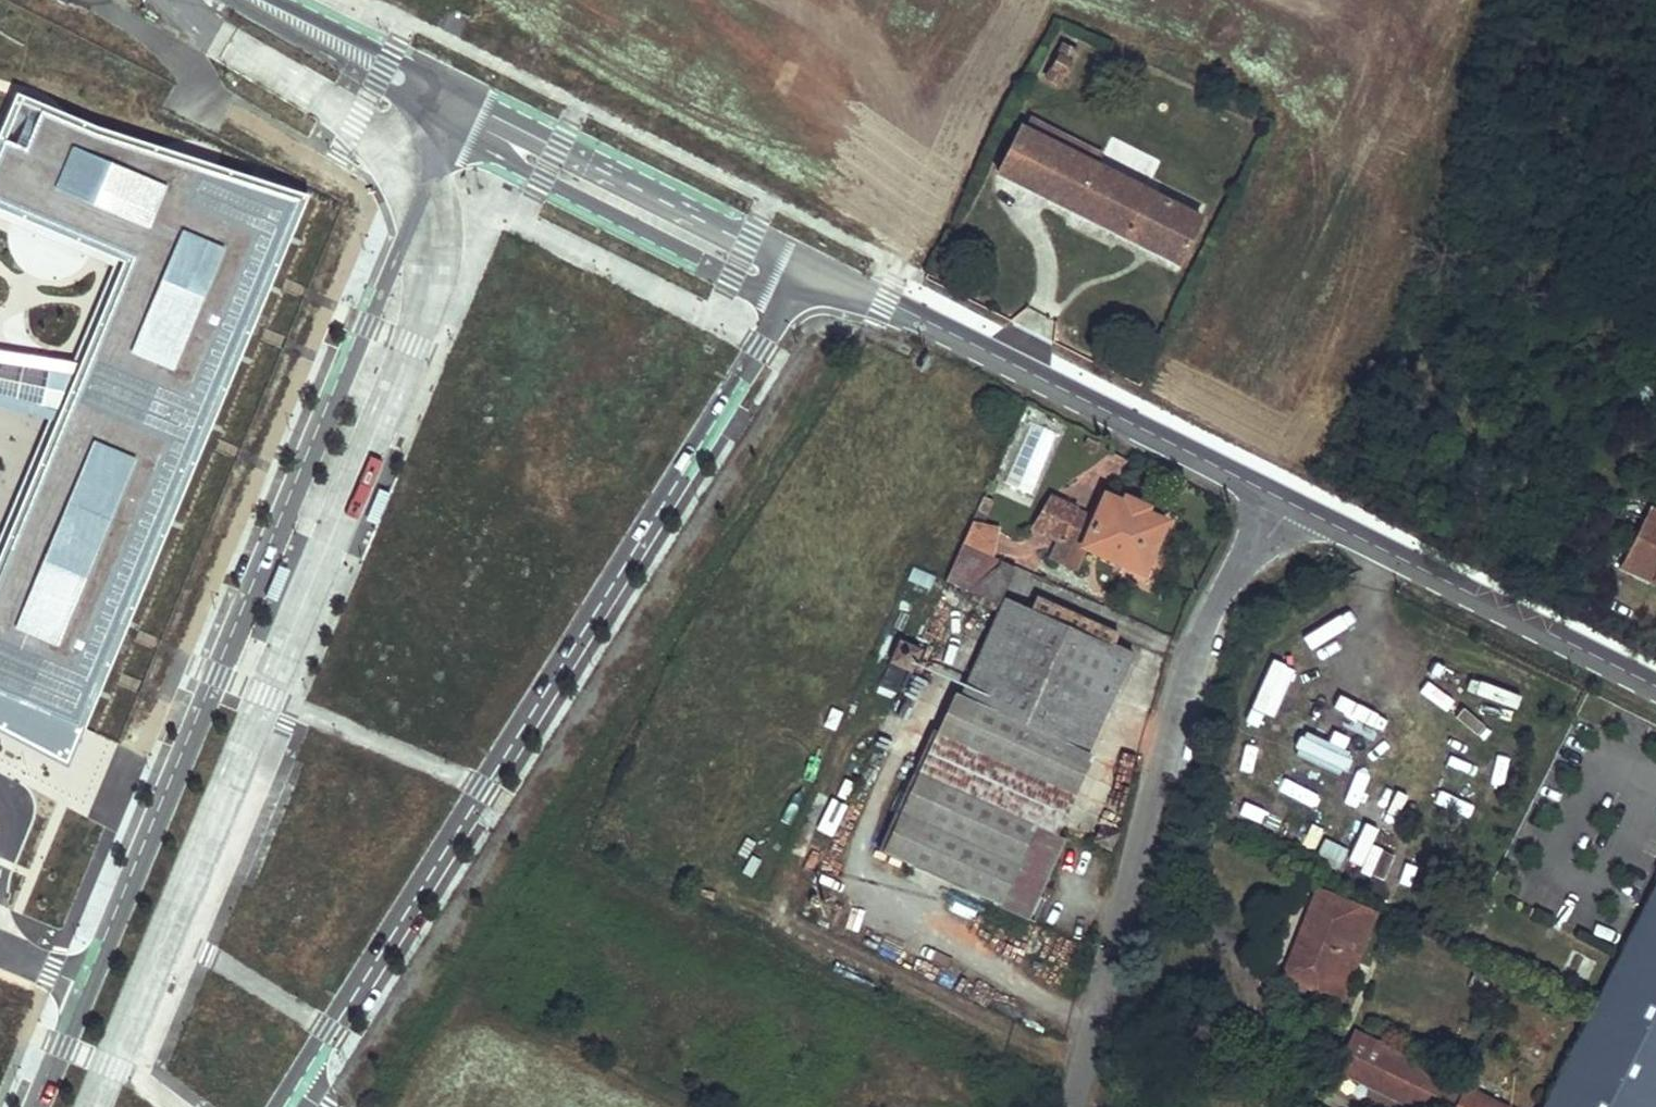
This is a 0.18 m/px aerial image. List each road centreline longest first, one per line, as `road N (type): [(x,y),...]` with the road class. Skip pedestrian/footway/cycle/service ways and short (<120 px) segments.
road 1 (tertiary): [(450,133),(40,1106)]
road 2 (tertiary): [(292,1087),(785,303)]
road 3 (unclassified): [(1072,1106),(1194,646),(1223,590),(1289,503)]
road 4 (track): [(1289,503),(1408,301),(1492,0)]
road 5 (tertiary): [(846,284),(1289,503)]
road 6 (tertiary): [(1289,503),(1655,688)]
road 7 (tertiary): [(806,265),(469,95)]
road 8 (tertiary): [(450,133),(785,303)]
road 9 (tertiary): [(234,0),(450,133)]
road 10 (tertiary): [(469,95),(266,0)]

